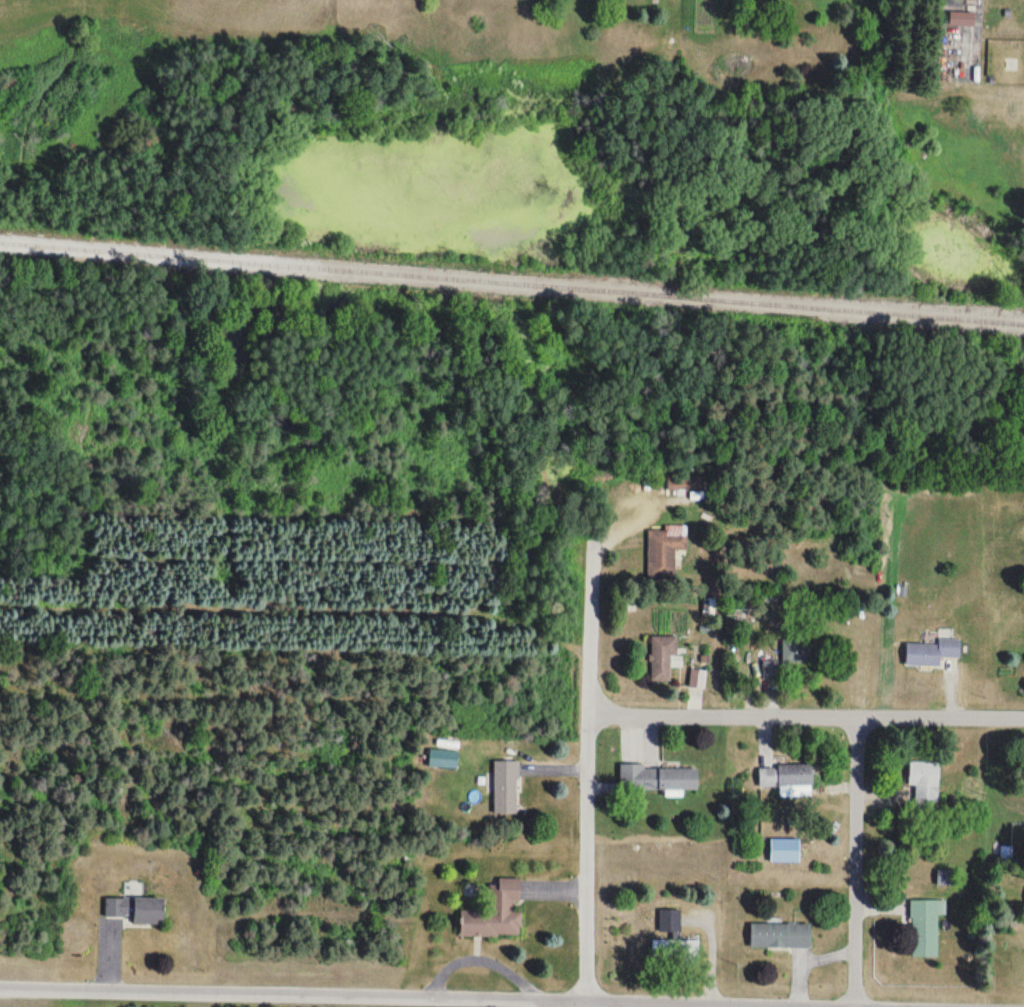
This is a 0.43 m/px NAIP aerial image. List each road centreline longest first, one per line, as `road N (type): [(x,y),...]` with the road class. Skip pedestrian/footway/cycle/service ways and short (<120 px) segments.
road 1 (residential): [(0,986),(942,1006)]
road 2 (residential): [(583,999),(591,543)]
road 3 (residential): [(585,710),(1023,717)]
road 4 (residential): [(853,715),(851,1006)]

